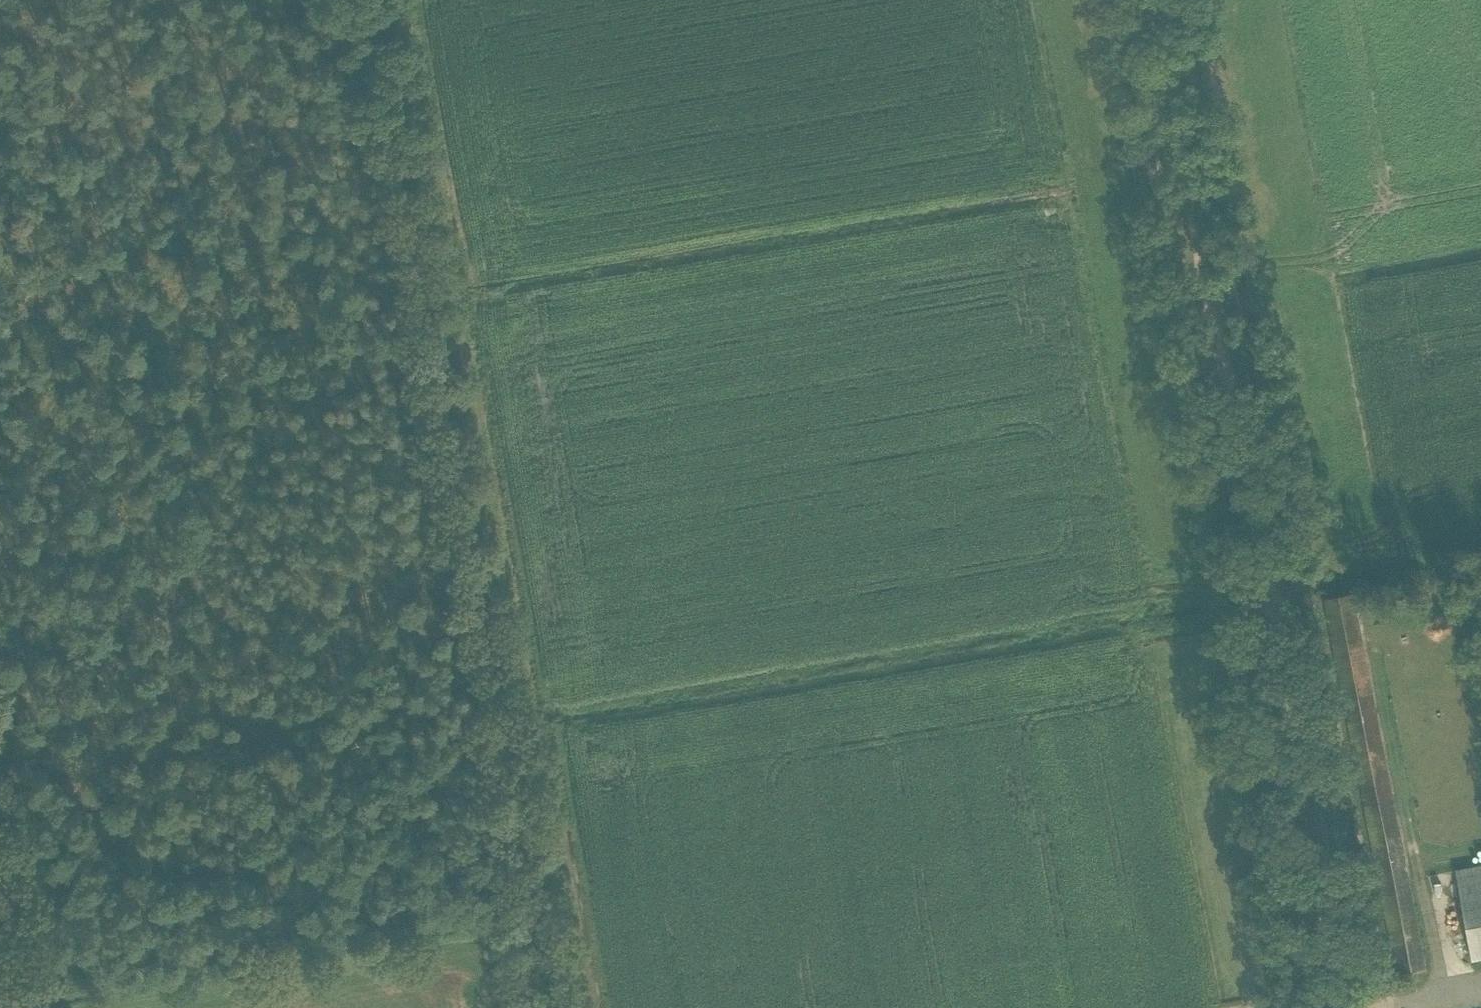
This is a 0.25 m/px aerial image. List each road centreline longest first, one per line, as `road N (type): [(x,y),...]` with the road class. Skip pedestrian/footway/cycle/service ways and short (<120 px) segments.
road 1 (track): [(1161,0),(1346,998)]
road 2 (track): [(0,884),(24,1007)]

